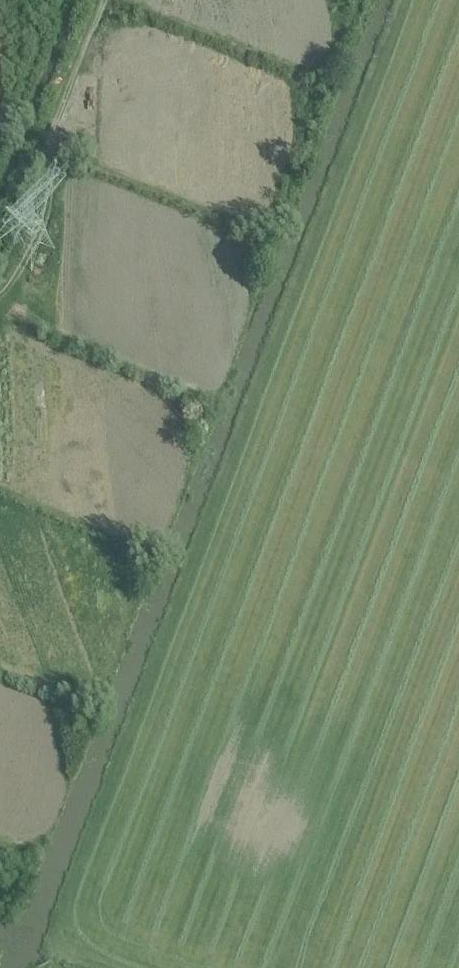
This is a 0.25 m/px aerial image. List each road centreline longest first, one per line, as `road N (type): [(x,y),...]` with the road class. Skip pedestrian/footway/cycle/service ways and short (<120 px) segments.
road 1 (track): [(0,294),(14,280),(47,205),(49,140),(104,0)]

